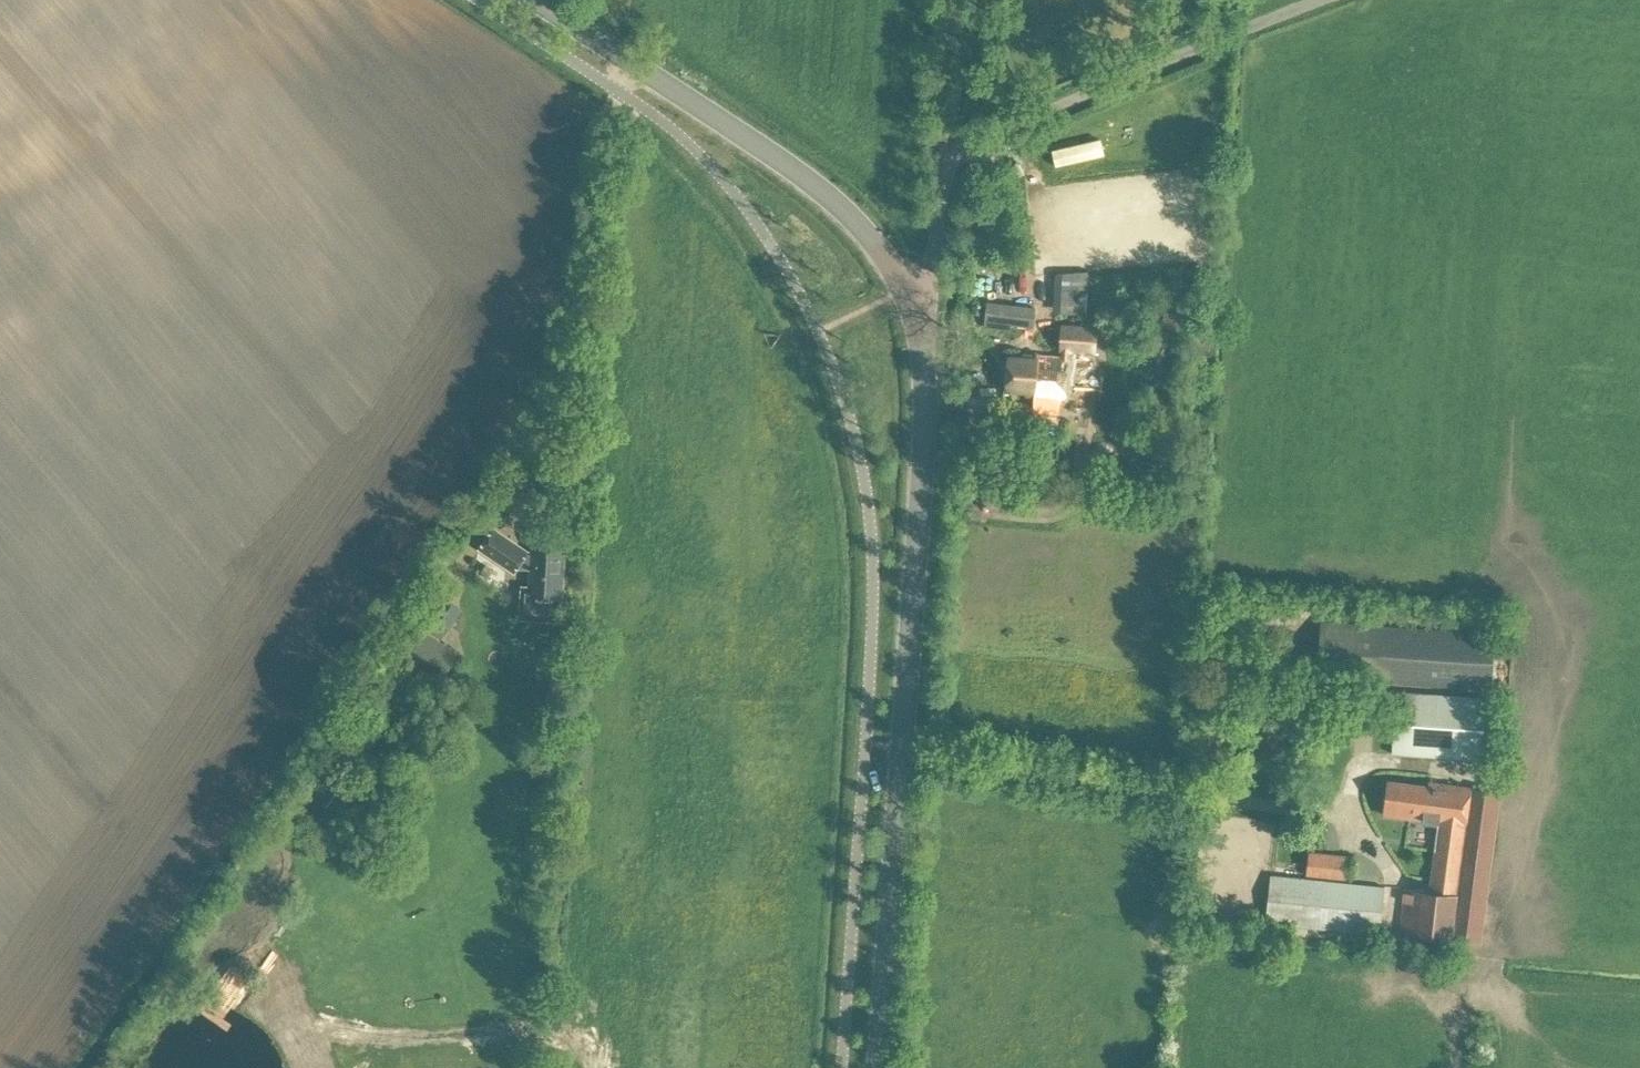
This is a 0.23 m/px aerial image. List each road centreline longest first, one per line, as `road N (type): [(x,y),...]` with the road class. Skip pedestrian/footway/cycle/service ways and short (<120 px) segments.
road 1 (secondary): [(878,1067),(925,433),(919,342),(903,289)]
road 2 (unclassified): [(903,289),(931,269),(945,169),(985,133),(1315,0)]
road 3 (secondary): [(903,289),(868,235),(802,173),(537,0)]

